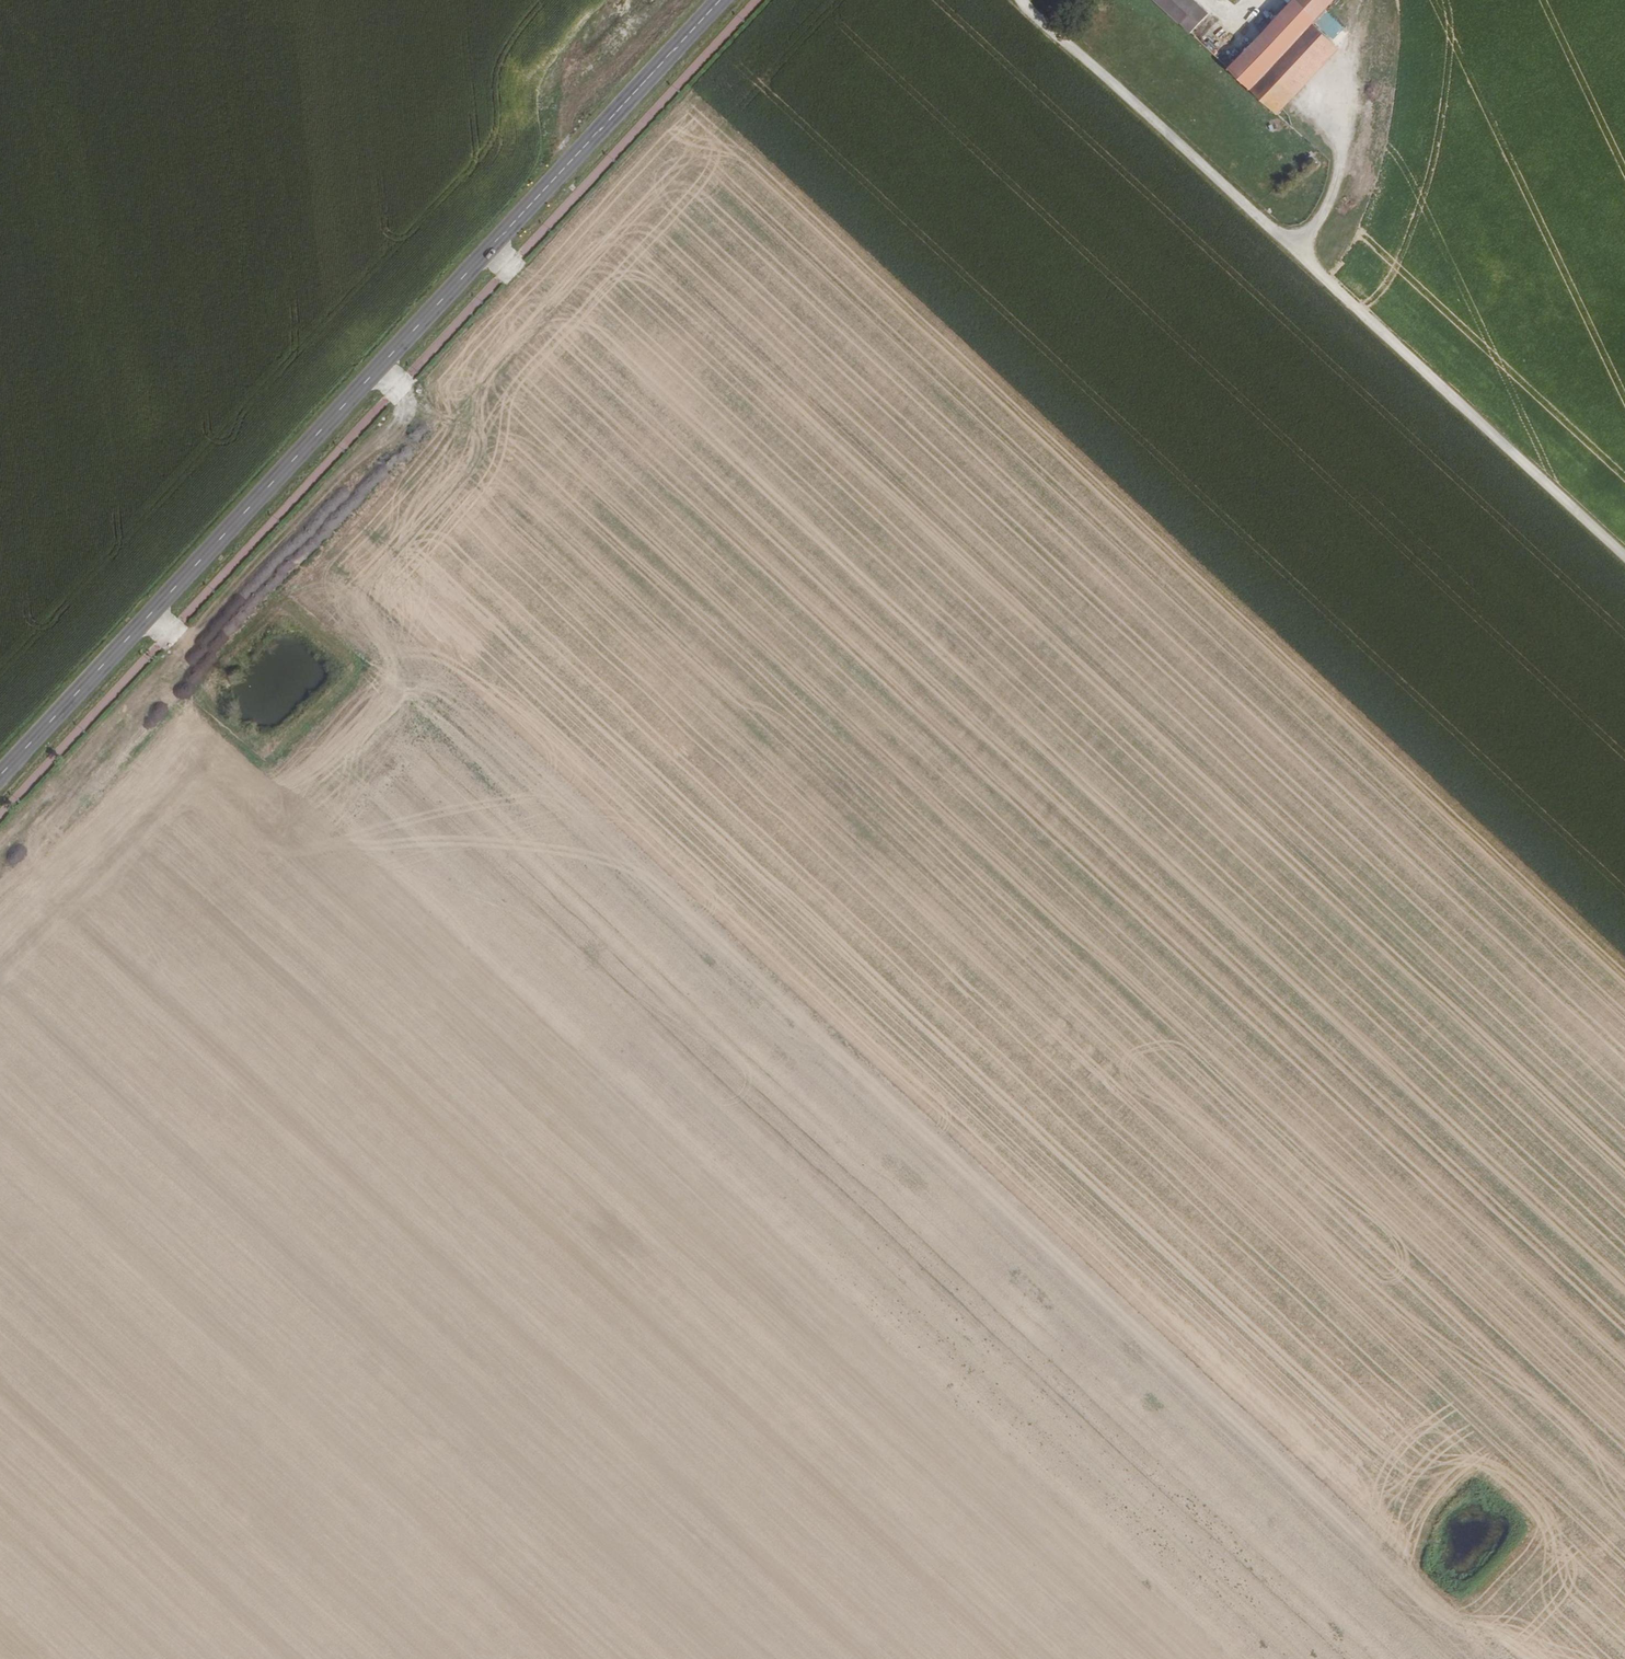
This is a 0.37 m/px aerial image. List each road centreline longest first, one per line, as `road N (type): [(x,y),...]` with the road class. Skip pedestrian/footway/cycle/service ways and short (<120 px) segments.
road 1 (primary): [(0,779),(723,0)]
road 2 (track): [(1305,260),(1624,558)]
road 3 (track): [(1021,0),(1025,13),(1305,260)]

